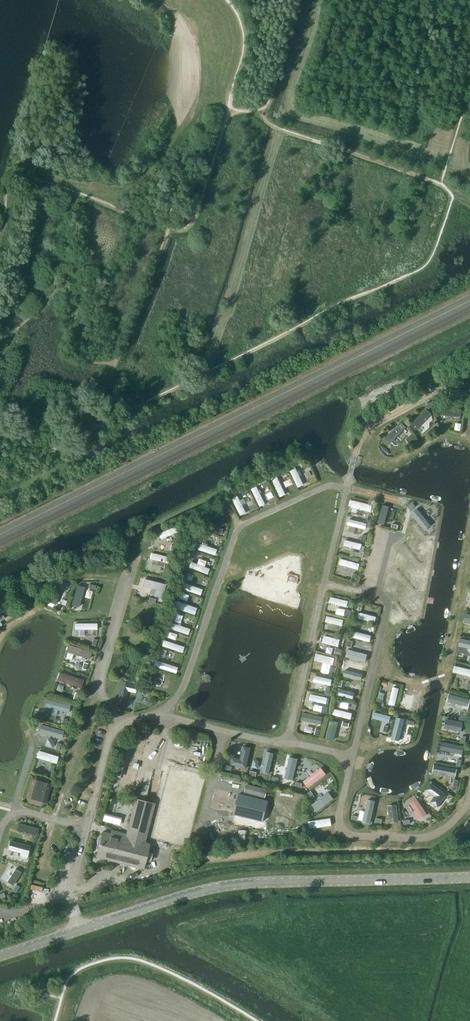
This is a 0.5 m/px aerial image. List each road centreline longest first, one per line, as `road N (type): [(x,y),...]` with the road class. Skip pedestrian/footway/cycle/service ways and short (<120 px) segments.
road 1 (tertiary): [(469,877),(218,887),(0,956)]

